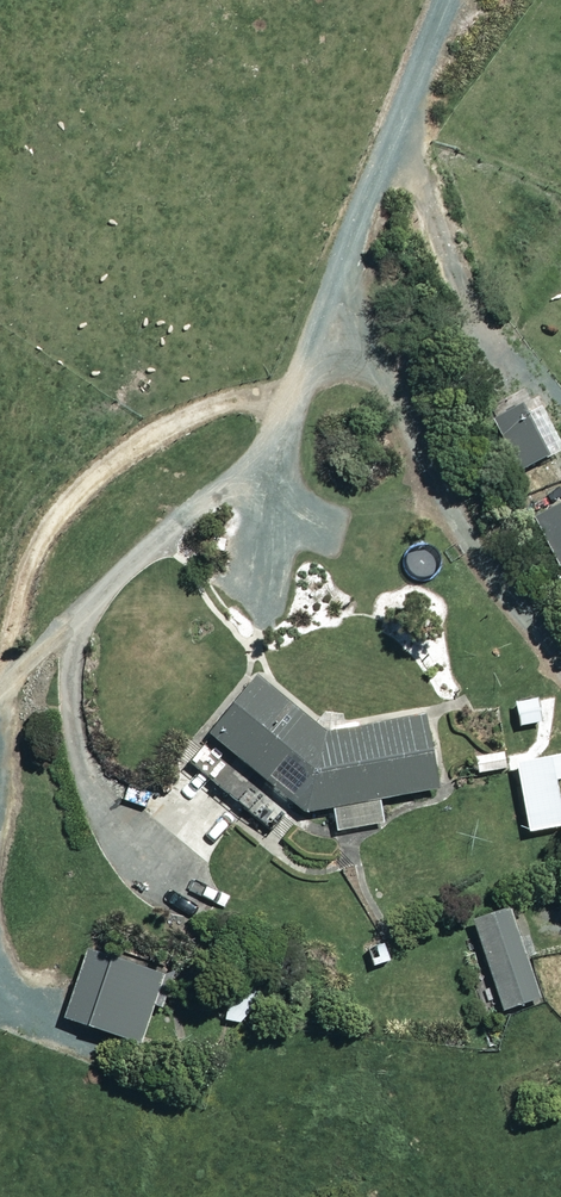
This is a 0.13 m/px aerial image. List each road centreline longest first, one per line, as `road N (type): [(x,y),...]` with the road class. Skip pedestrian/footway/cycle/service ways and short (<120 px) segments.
road 1 (track): [(346,260),(435,492),(560,660)]
road 2 (track): [(0,692),(277,449)]

